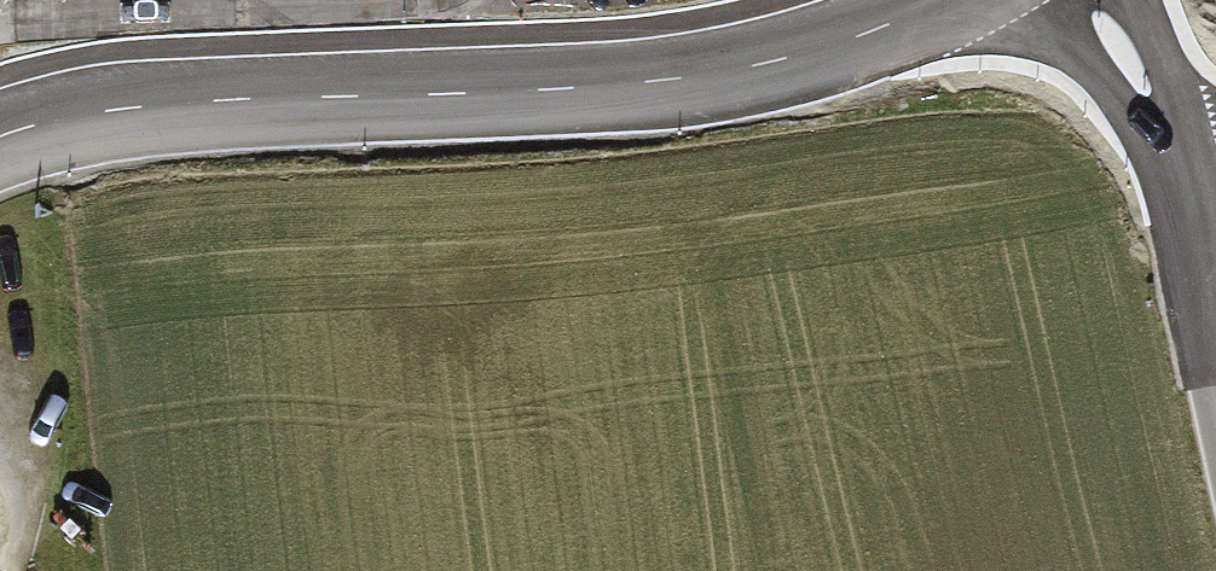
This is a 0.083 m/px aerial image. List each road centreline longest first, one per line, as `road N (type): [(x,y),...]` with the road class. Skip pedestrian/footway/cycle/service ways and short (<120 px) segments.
road 1 (tertiary): [(0,151),(124,119),(707,84),(872,40),(961,0)]
road 2 (tertiary): [(1182,26),(1178,124),(1215,298)]

